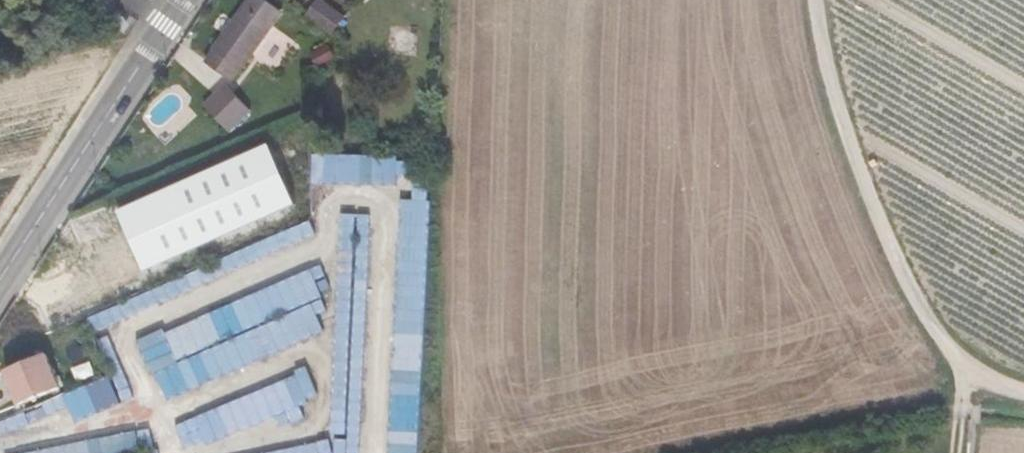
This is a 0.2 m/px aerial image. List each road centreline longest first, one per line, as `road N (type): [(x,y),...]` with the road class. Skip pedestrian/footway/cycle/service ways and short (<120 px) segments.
road 1 (track): [(977,377),(954,363),(881,234),(837,102),(819,0)]
road 2 (unclassified): [(186,0),(0,278)]

